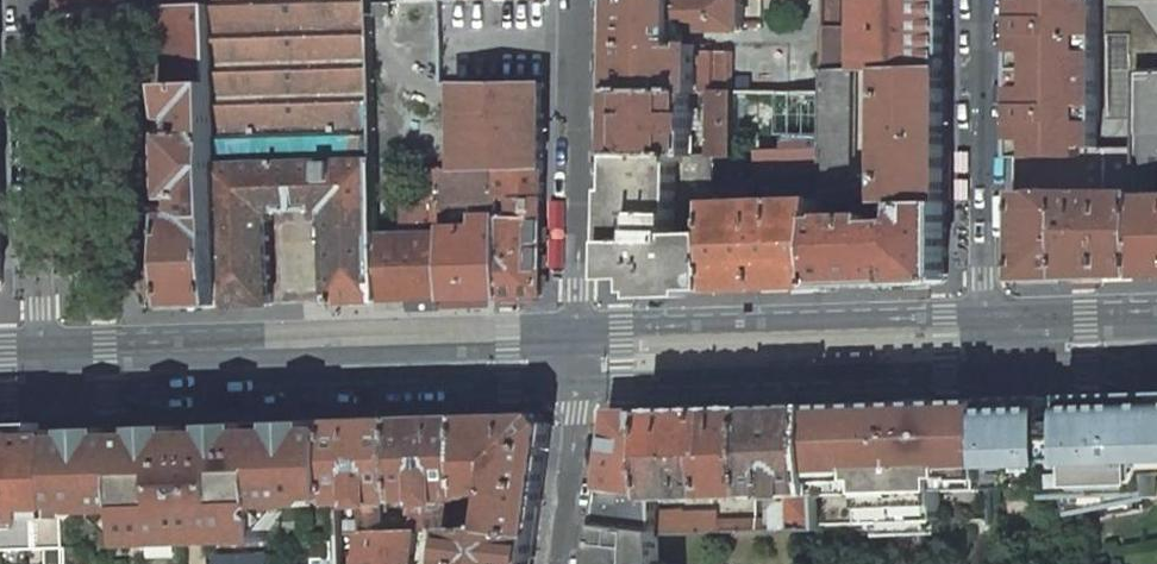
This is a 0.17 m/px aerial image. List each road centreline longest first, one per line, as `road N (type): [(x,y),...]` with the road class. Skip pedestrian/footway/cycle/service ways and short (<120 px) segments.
road 1 (secondary): [(47,398),(446,377),(580,383)]
road 2 (secondary): [(580,383),(988,372)]
road 3 (residential): [(31,0),(47,398)]
road 4 (residential): [(580,383),(584,0)]
road 5 (residential): [(985,0),(988,372)]
road 6 (residential): [(580,383),(560,563)]
road 7 (secondary): [(988,372),(1086,368),(1156,354)]

